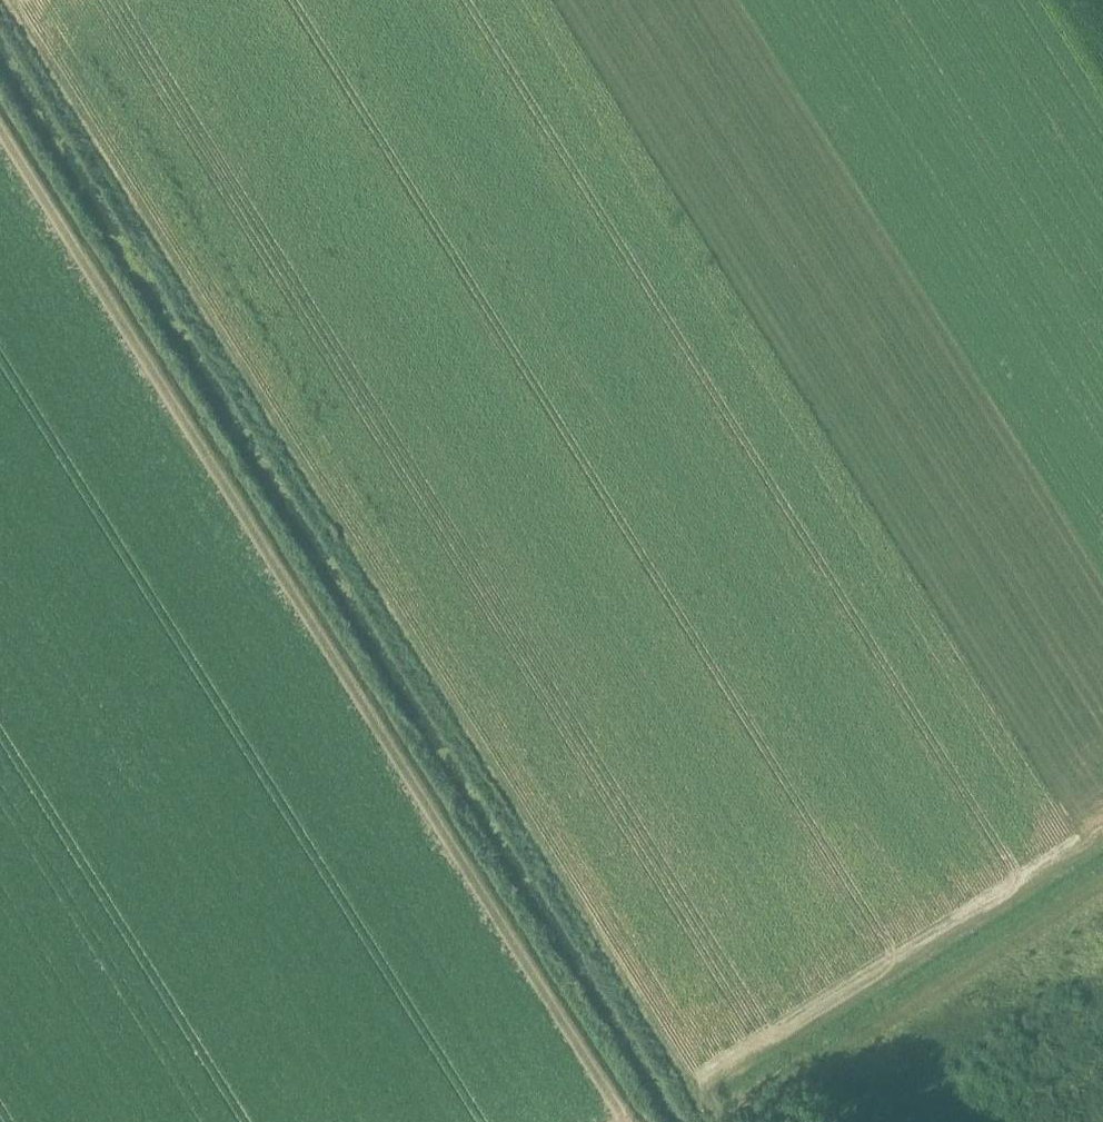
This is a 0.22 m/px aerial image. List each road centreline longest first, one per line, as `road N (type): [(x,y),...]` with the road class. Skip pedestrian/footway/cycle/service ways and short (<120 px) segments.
road 1 (track): [(721,1121),(1102,880)]
road 2 (track): [(830,1054),(838,1082),(875,1087),(891,1059),(875,1025)]

